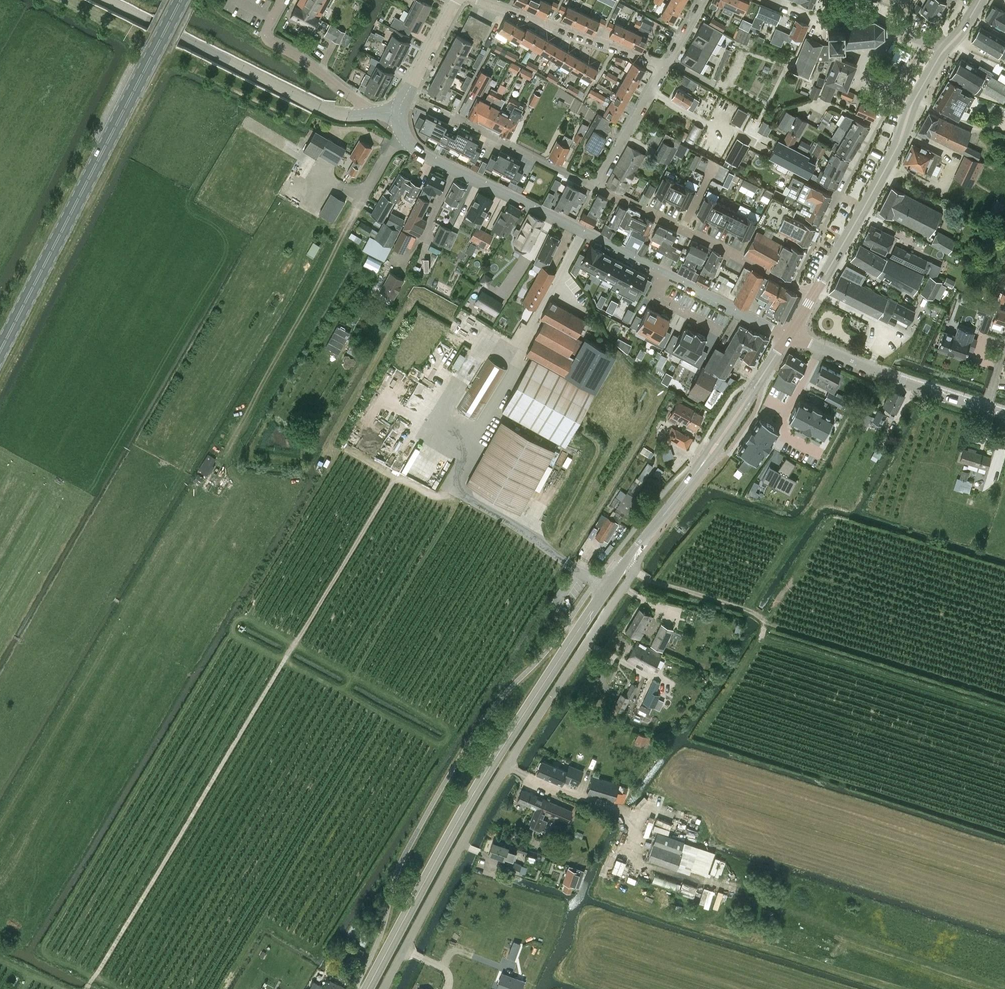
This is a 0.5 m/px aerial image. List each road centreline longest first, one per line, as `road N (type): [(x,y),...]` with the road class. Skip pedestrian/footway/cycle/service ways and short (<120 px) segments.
road 1 (tertiary): [(368,988),(484,777),(624,562)]
road 2 (unclassified): [(635,571),(495,786),(383,988)]
road 3 (residential): [(791,335),(415,150),(399,112)]
road 4 (primary): [(0,351),(181,0)]
road 5 (tertiary): [(813,296),(946,47),(980,0)]
road 6 (unclassified): [(352,115),(319,107),(106,0)]
road 7 (residential): [(813,296),(595,185)]
road 8 (residential): [(666,65),(482,0)]
road 9 (residential): [(595,185),(422,106)]
road 10 (residential): [(986,409),(820,348)]
road 11 (residential): [(281,0),(268,38),(373,114)]
road 12 (residential): [(595,185),(666,65)]
road 13 (residential): [(821,454),(787,437),(782,420),(820,348)]
road 14 (residential): [(399,112),(458,0)]

